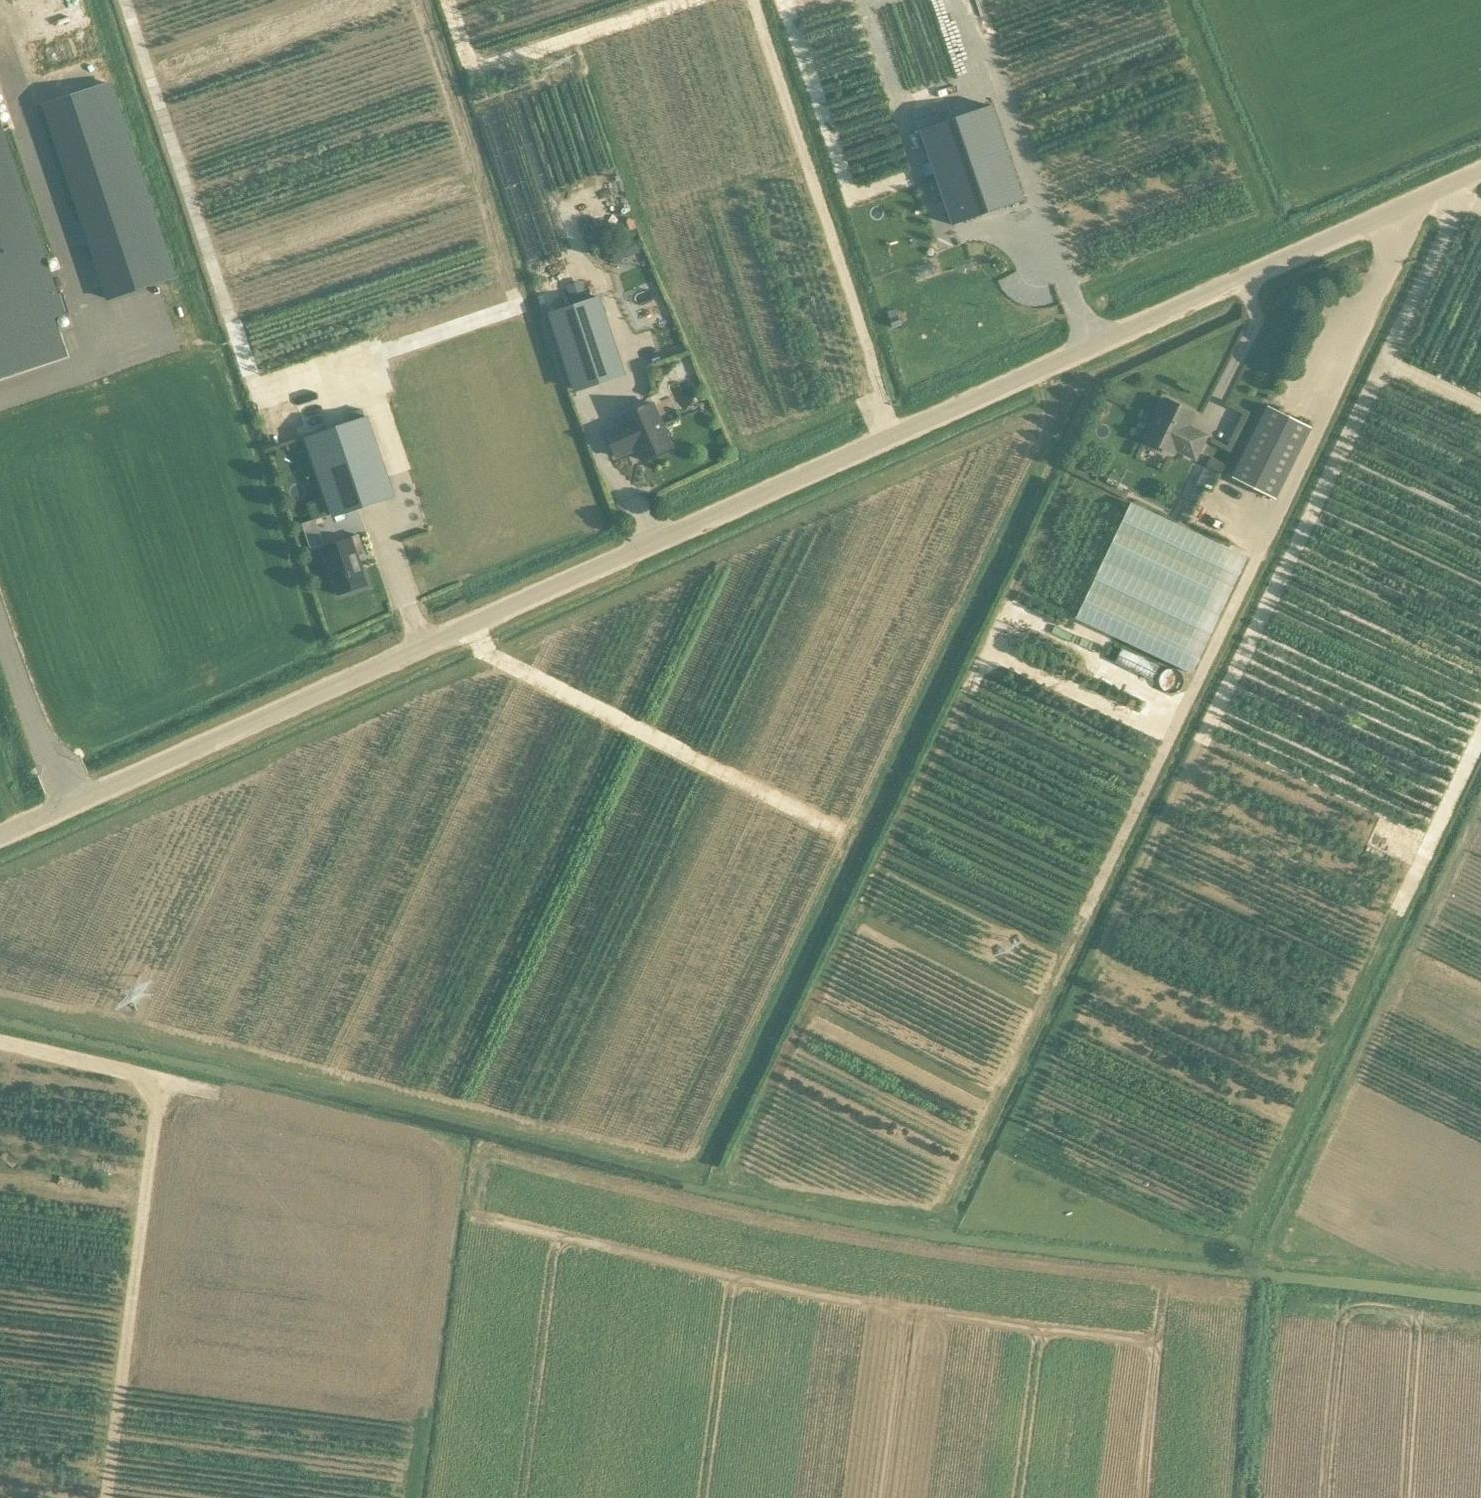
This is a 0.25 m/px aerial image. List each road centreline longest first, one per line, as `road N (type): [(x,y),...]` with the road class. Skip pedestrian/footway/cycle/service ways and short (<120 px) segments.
road 1 (unclassified): [(0,835),(1480,174)]
road 2 (track): [(107,1497),(160,1080),(0,1041)]

